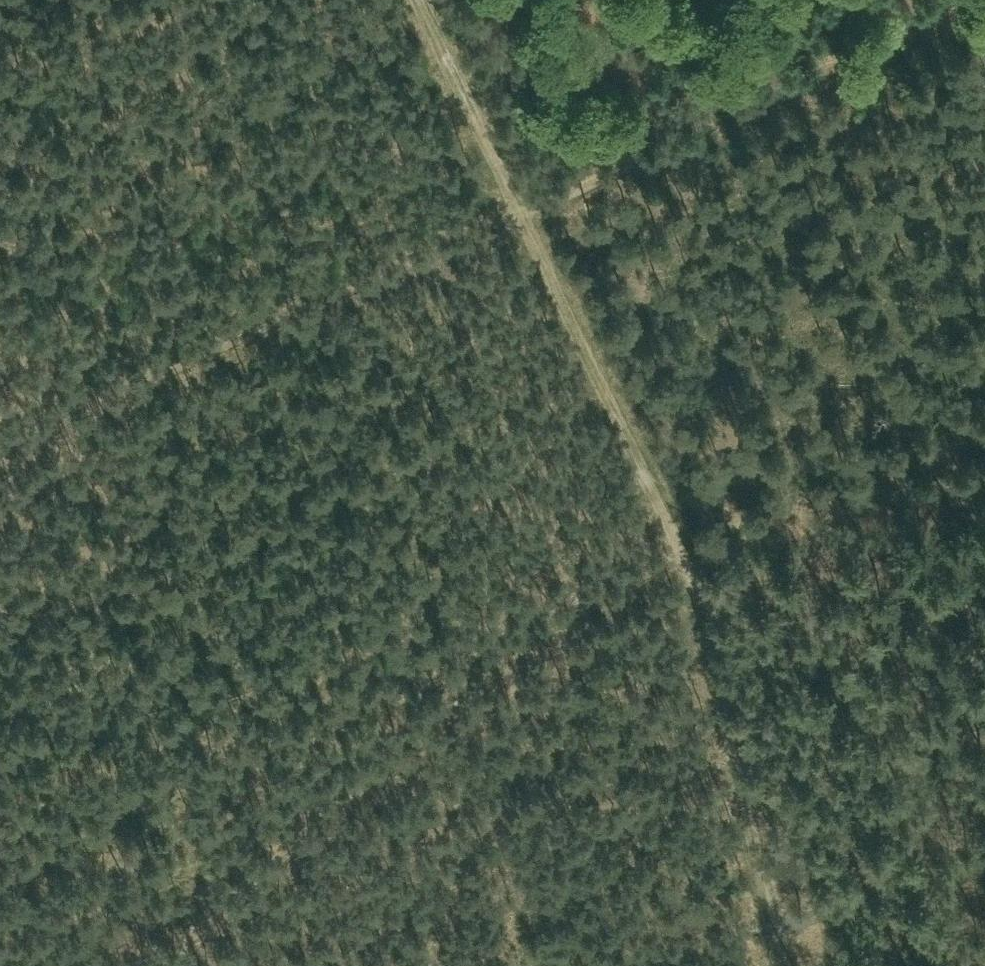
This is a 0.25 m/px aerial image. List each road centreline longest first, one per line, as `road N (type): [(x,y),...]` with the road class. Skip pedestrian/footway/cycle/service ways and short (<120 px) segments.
road 1 (track): [(532,219),(0,455)]
road 2 (track): [(0,845),(527,615)]
road 3 (track): [(984,8),(532,219)]
road 4 (track): [(192,965),(527,615)]
road 5 (track): [(678,547),(724,661),(798,965)]
road 6 (track): [(532,219),(678,547)]
road 7 (track): [(678,547),(984,406)]
road 8 (track): [(428,0),(532,219)]
road 9 (track): [(527,615),(678,547)]

